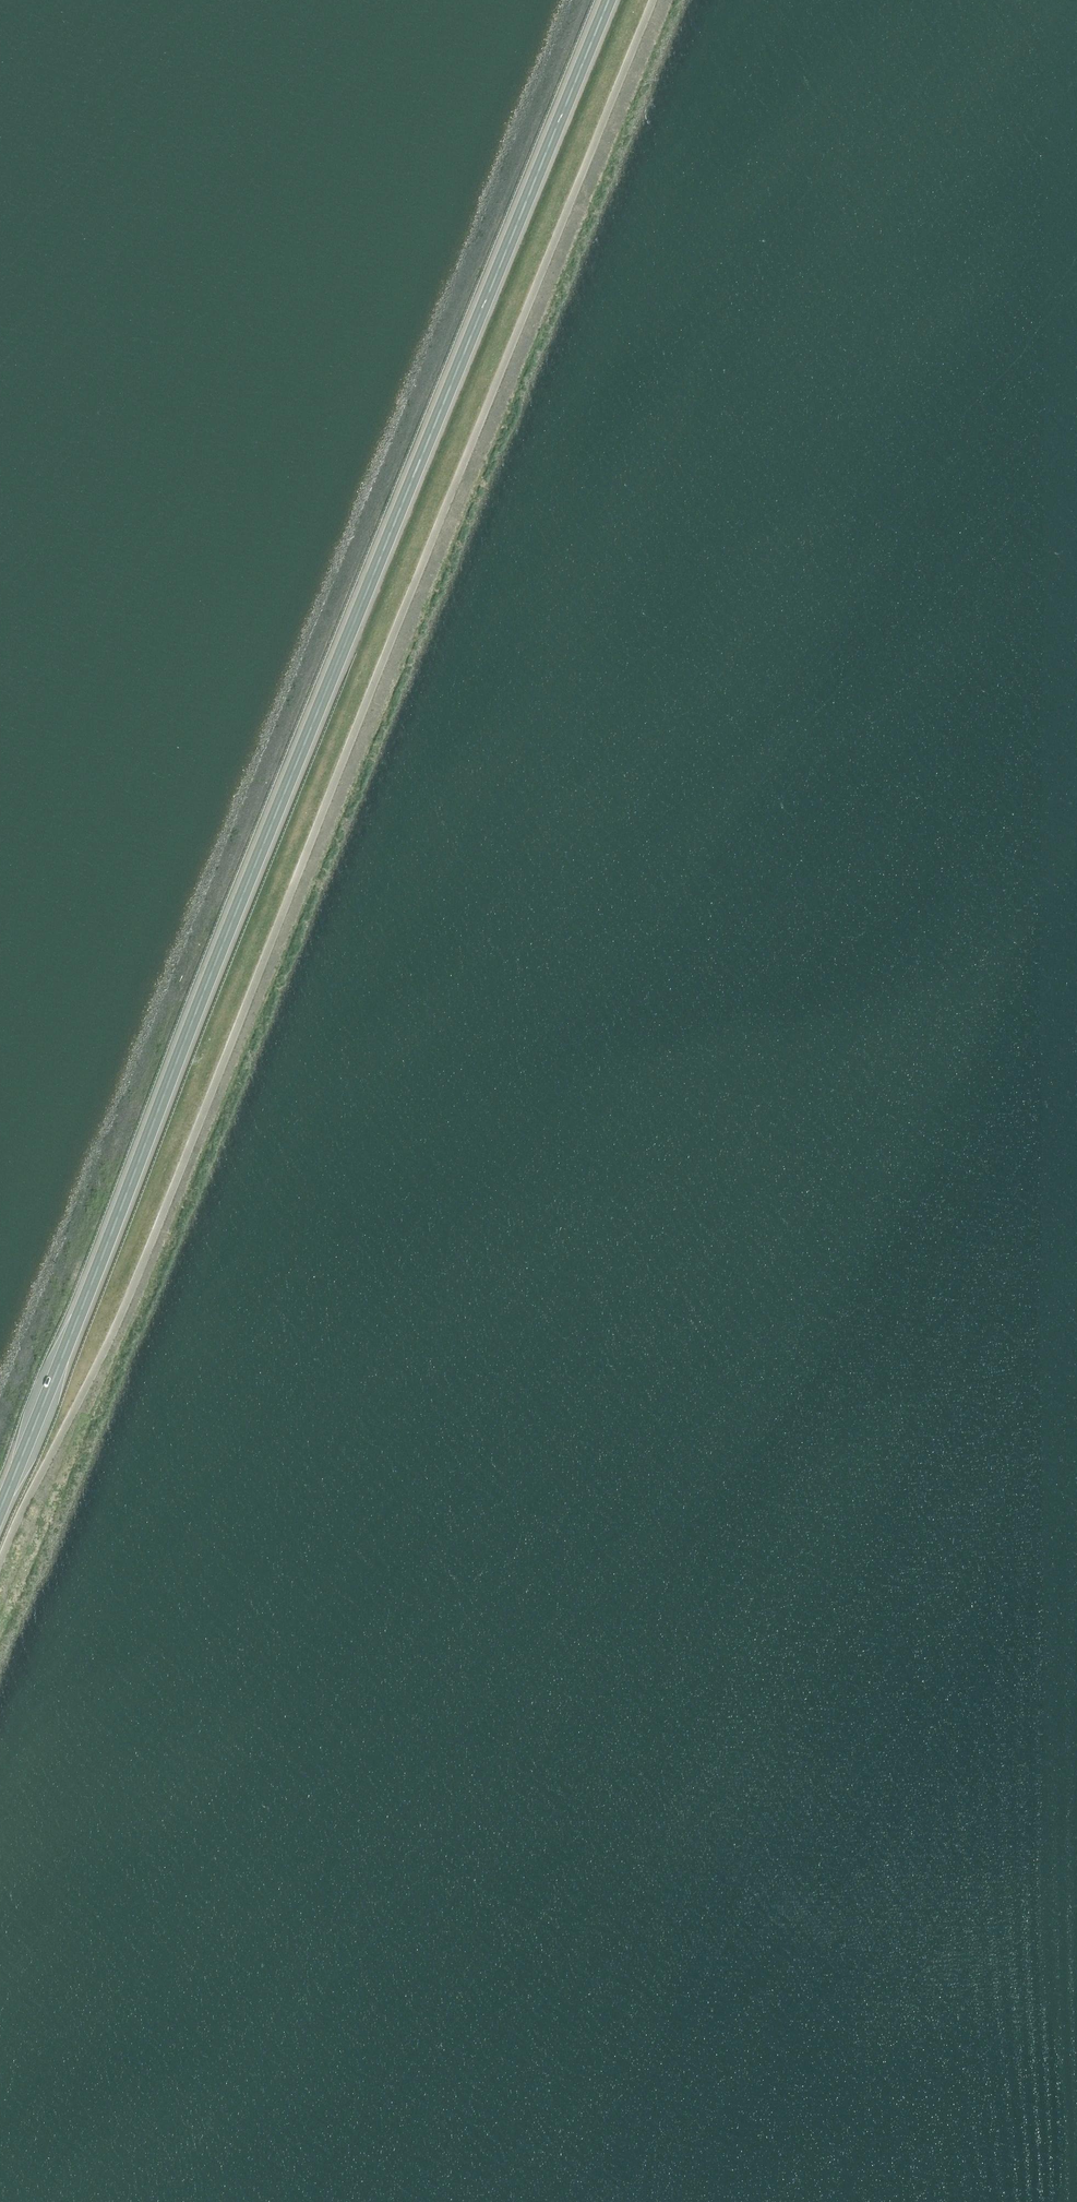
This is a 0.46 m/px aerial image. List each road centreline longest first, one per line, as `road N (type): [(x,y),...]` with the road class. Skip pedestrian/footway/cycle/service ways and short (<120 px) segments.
road 1 (trunk): [(0,1509),(608,0)]

